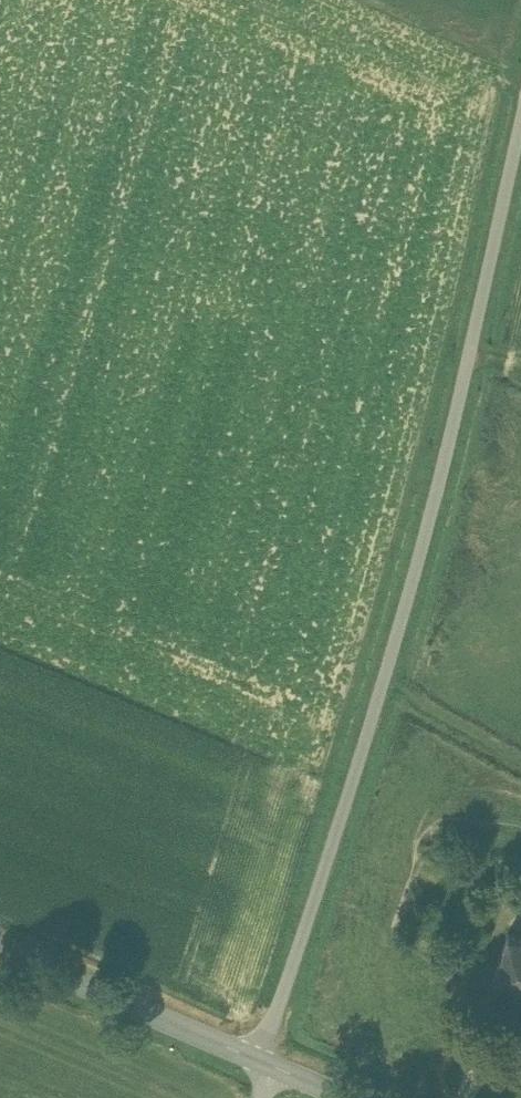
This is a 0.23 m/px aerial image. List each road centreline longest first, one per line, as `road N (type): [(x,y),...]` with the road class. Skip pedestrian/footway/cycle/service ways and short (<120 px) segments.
road 1 (unclassified): [(520,128),(390,666),(274,1022),(270,1060)]
road 2 (secondary): [(270,1060),(0,944)]

